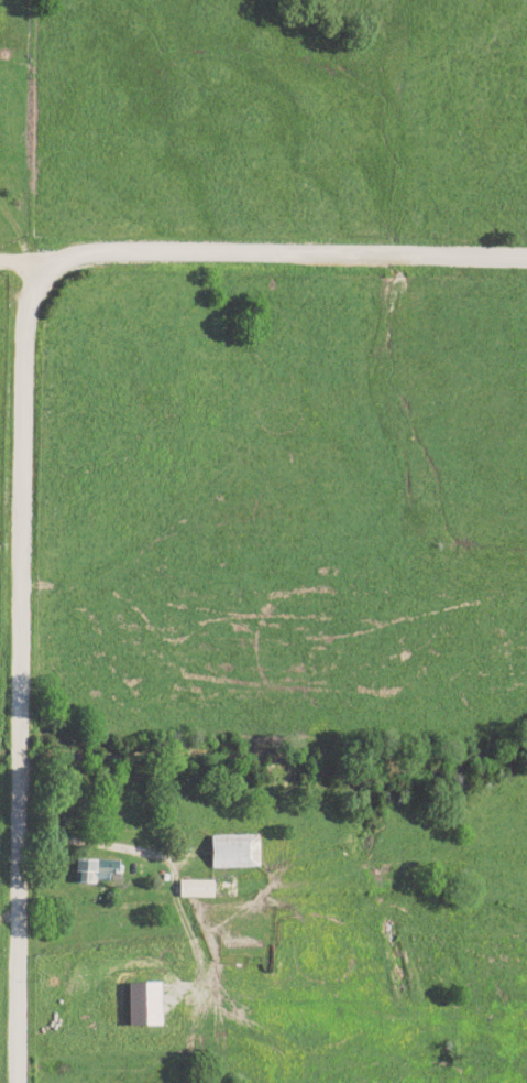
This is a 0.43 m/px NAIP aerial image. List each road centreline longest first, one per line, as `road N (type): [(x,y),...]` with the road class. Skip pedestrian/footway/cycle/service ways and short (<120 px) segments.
road 1 (residential): [(12,1082),(18,322),(25,264)]
road 2 (residential): [(25,264),(106,256),(526,263)]
road 3 (residential): [(13,822),(47,840),(206,873)]

